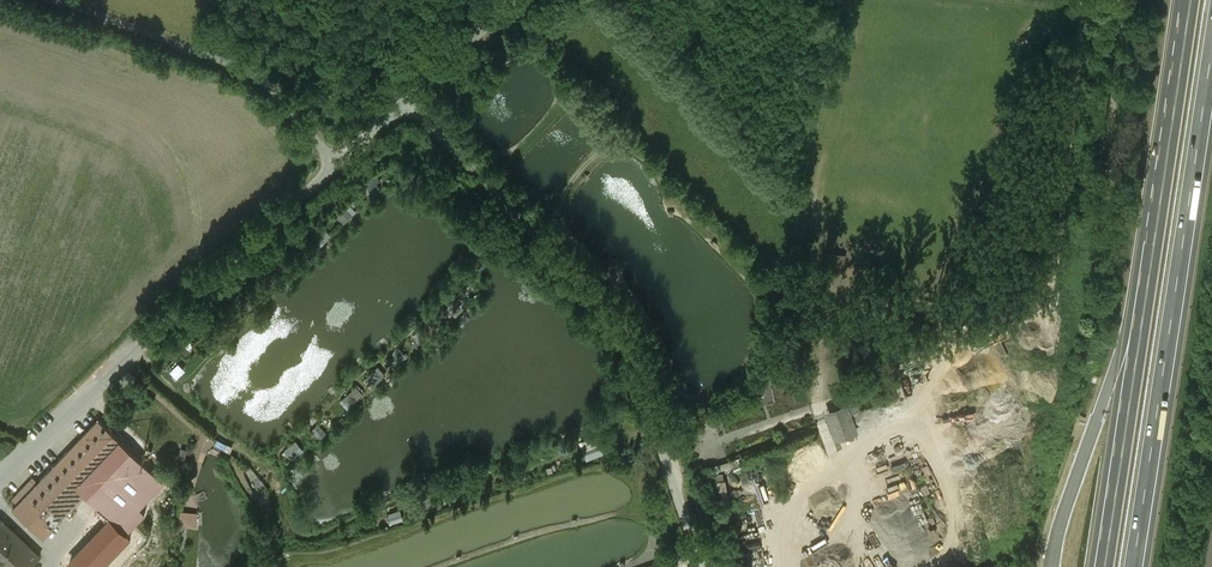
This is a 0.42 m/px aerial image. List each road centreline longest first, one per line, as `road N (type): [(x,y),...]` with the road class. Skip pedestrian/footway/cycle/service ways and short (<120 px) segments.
road 1 (motorway): [(1193,0),(1103,566)]
road 2 (unclassified): [(406,99),(615,321),(704,566)]
road 3 (motorway): [(1135,566),(1211,40)]
road 4 (unclassified): [(0,476),(337,165)]
road 5 (unclassified): [(337,165),(248,72),(57,0)]
road 6 (unclassified): [(406,99),(514,0)]

